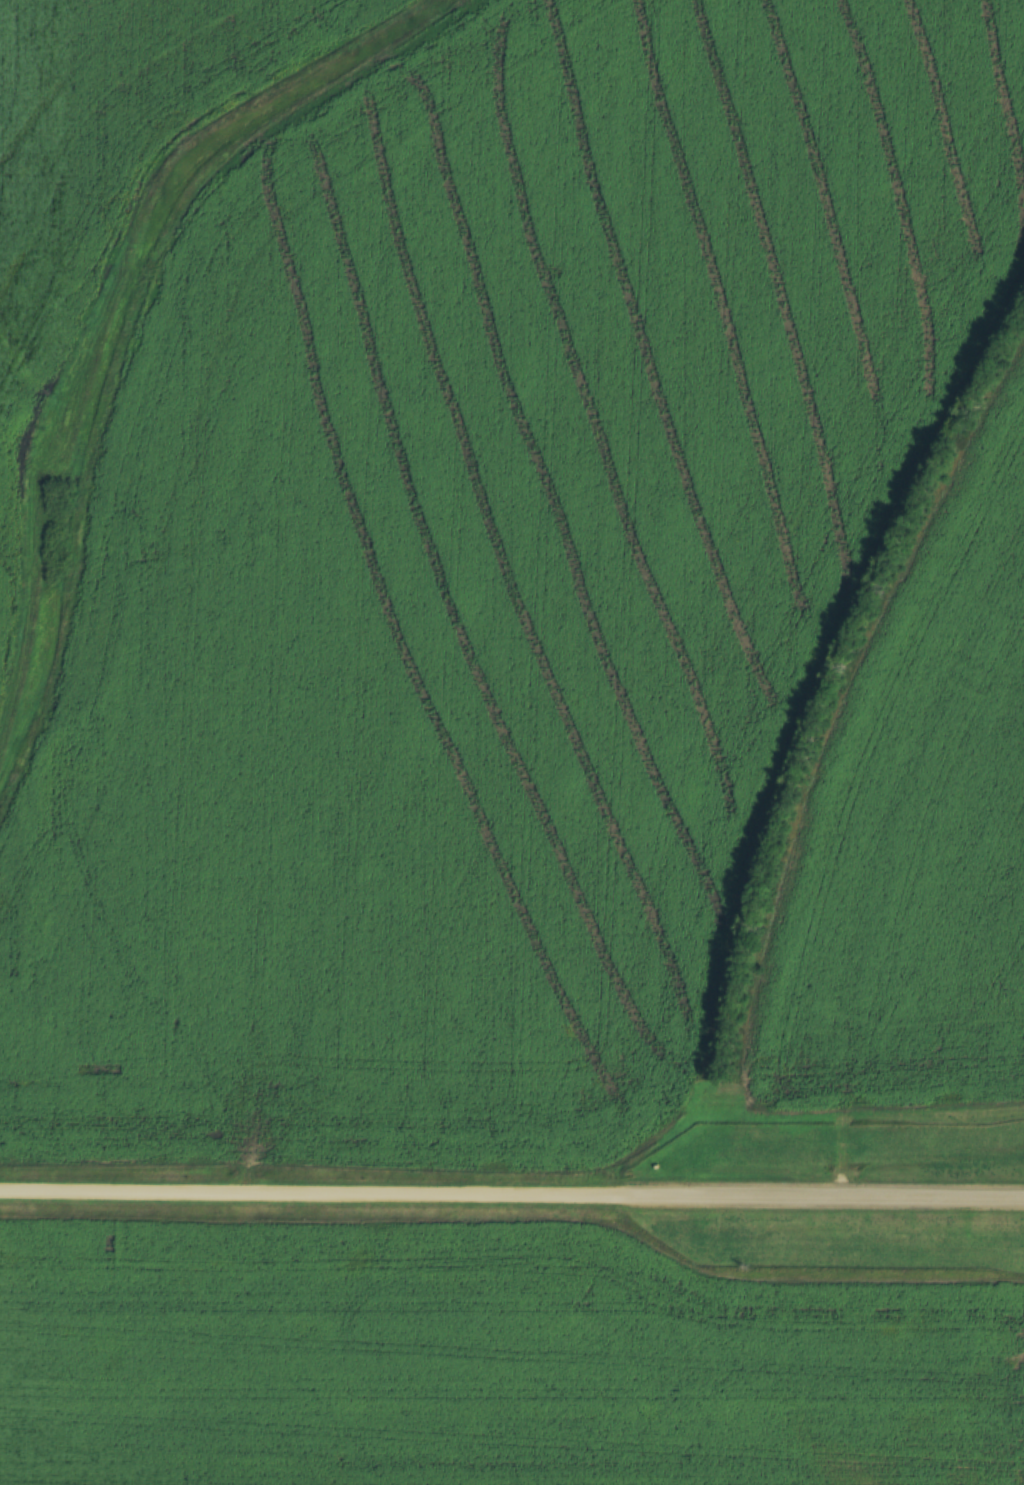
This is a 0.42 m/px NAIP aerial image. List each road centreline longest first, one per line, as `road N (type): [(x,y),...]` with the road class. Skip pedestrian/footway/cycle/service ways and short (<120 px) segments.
road 1 (residential): [(1023,1198),(0,1191)]

